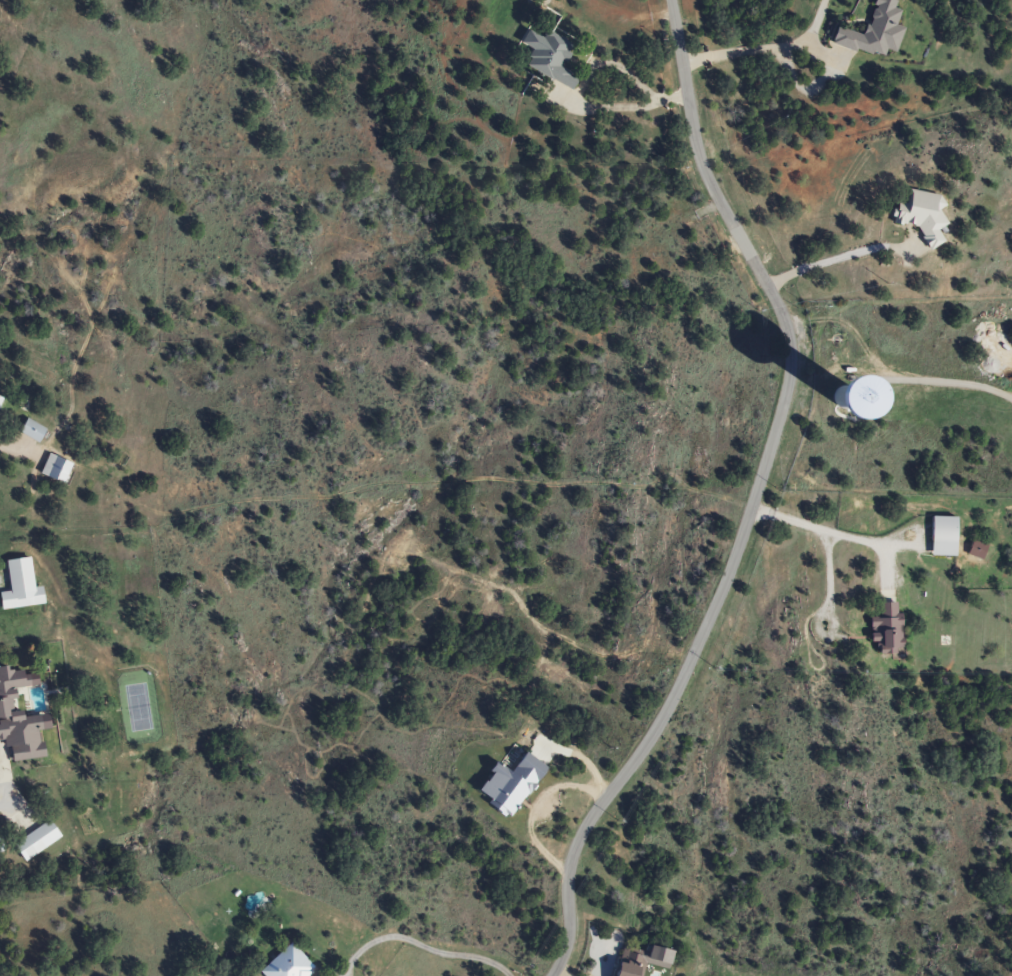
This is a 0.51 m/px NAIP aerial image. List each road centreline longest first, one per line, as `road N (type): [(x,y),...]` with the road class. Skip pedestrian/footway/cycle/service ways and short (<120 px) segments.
road 1 (residential): [(550,975),(568,942),(567,874),(580,835),(663,716),(713,610),(789,382),(779,303),(699,158),(670,0)]

